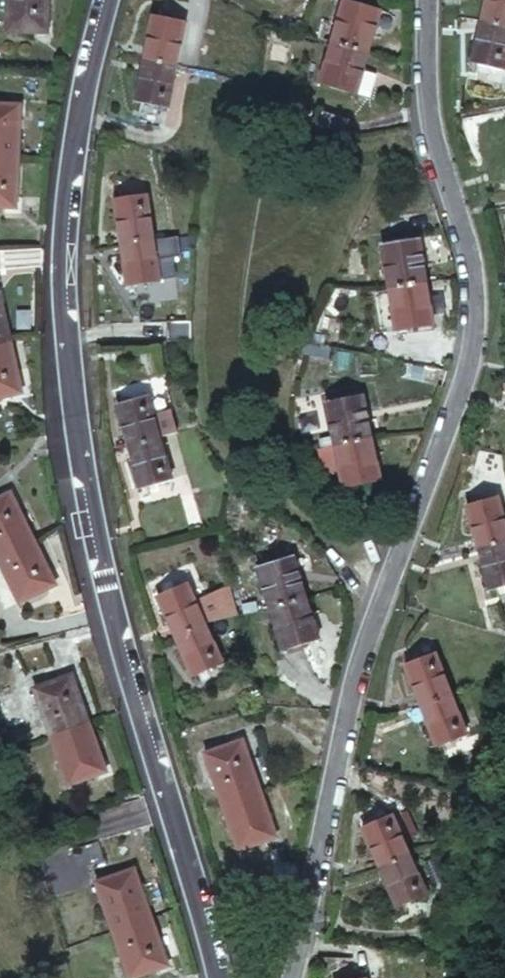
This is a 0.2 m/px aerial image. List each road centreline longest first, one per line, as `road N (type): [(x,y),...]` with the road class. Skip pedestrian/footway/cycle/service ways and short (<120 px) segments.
road 1 (residential): [(286,977),(353,653),(448,396),(468,311),(465,253),(419,112),(418,0)]
road 2 (residential): [(103,0),(64,163),(59,321),(114,649),(214,977)]

